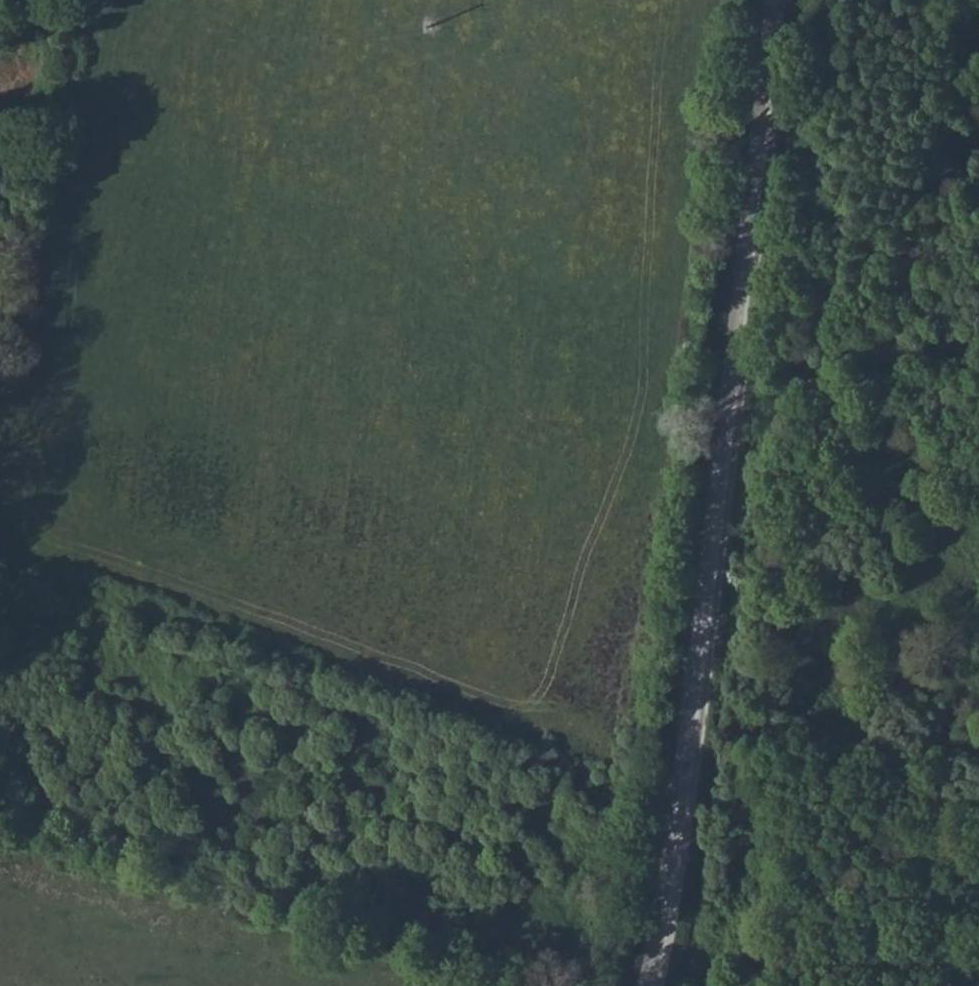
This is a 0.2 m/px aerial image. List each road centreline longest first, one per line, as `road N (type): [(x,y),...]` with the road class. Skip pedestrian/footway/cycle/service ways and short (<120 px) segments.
road 1 (tertiary): [(653,985),(780,0)]

